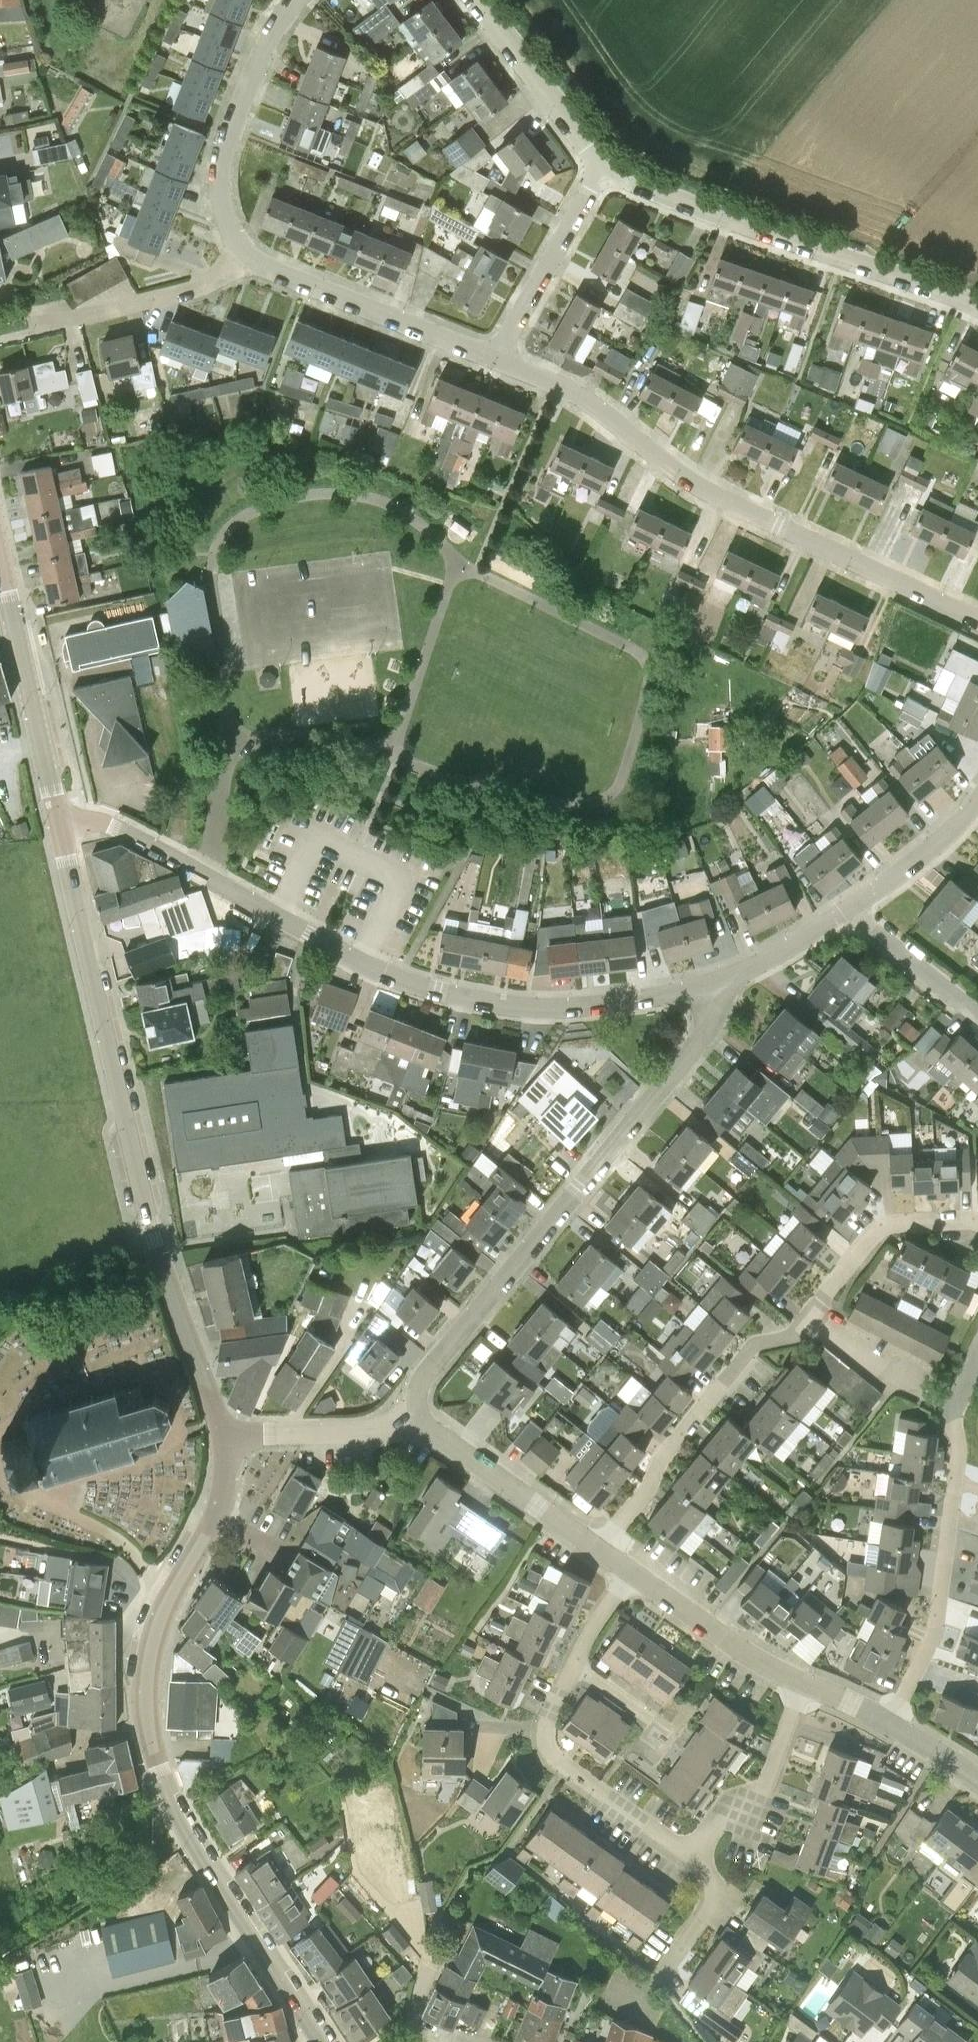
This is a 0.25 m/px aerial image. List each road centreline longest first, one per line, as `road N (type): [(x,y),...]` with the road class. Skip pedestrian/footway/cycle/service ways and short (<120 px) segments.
road 1 (residential): [(59,824),(109,824),(361,962),(438,989),(565,1007),(713,982)]
road 2 (tertiary): [(326,2041),(161,1775),(148,1724),(153,1642),(223,1496),(223,1435)]
road 3 (tertiary): [(223,1435),(148,1216),(59,824)]
road 4 (residential): [(386,1426),(706,1031),(713,982)]
road 5 (residential): [(977,619),(694,484),(595,408),(503,355)]
road 6 (residential): [(977,305),(604,166)]
road 7 (residential): [(695,1854),(548,1755),(552,1704),(633,1575)]
road 8 (residential): [(596,1547),(757,1344),(798,1336),(817,1314)]
road 9 (residential): [(889,1723),(935,1634),(959,1455),(952,1408)]
road 10 (residential): [(247,257),(224,200),(223,164),(236,114),(292,0)]
road 11 (residential): [(503,355),(247,257)]
road 12 (tertiary): [(59,824),(0,561)]
road 13 (residential): [(596,1547),(427,1426),(386,1426)]
road 14 (unclassified): [(31,327),(202,283),(247,257)]
road 15 (residential): [(503,355),(604,166)]
road 16 (residential): [(805,1681),(765,1784),(715,1822),(695,1854)]
road 17 (residential): [(604,166),(479,0)]
road 18 (residential): [(817,1314),(875,1232),(902,1221),(977,1222)]
road 19 (residential): [(805,1681),(633,1575)]
road 20 (residential): [(847,910),(916,860),(977,799)]
road 21 (residential): [(977,1012),(847,910)]
road 22 (residential): [(952,1408),(817,1314)]
road 23 (residential): [(386,1426),(223,1435)]
road 24 (residential): [(713,982),(771,958),(847,910)]
road 25 (residential): [(668,1969),(723,1893),(695,1854)]

